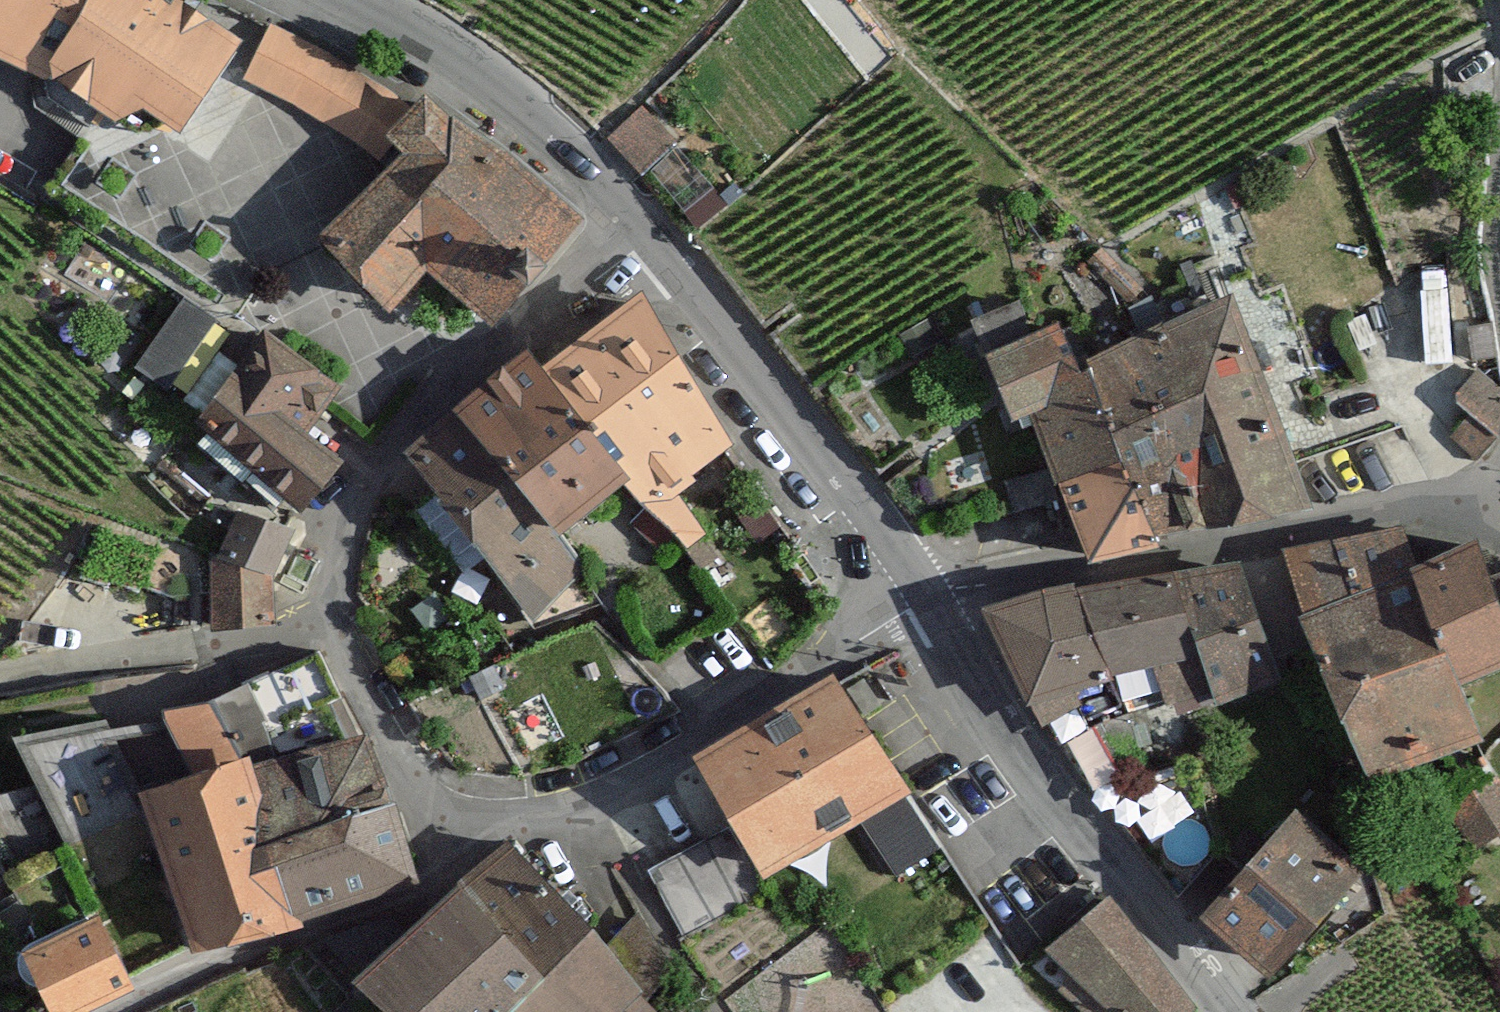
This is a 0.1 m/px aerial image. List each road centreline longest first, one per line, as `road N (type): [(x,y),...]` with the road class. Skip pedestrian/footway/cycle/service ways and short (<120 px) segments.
road 1 (residential): [(460,831),(412,782),(339,628),(336,570),(382,467),(470,364),(560,316),(655,235)]
road 2 (residential): [(1481,510),(1098,583),(931,601)]
road 3 (residential): [(931,601),(572,822),(516,833),(460,831)]
road 4 (tertiary): [(1233,1011),(1113,866),(931,601)]
road 5 (tertiary): [(931,601),(790,404),(655,235)]
road 6 (residential): [(460,831),(438,901),(186,981),(122,1011)]
road 7 (tertiary): [(655,235),(514,103),(352,0)]
road 8 (track): [(339,628),(213,658),(0,673)]

